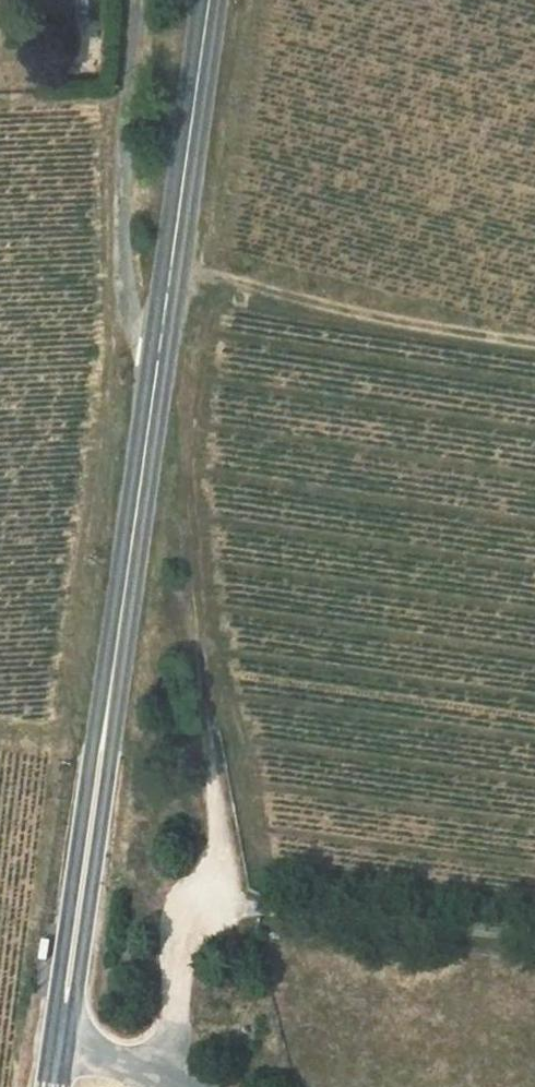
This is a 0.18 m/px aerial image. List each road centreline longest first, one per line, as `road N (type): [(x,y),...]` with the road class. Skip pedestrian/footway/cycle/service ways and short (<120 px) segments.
road 1 (secondary): [(72,1035),(152,469),(153,386),(212,0)]
road 2 (track): [(172,267),(330,310),(534,345)]
road 3 (residential): [(190,1086),(72,1035)]

